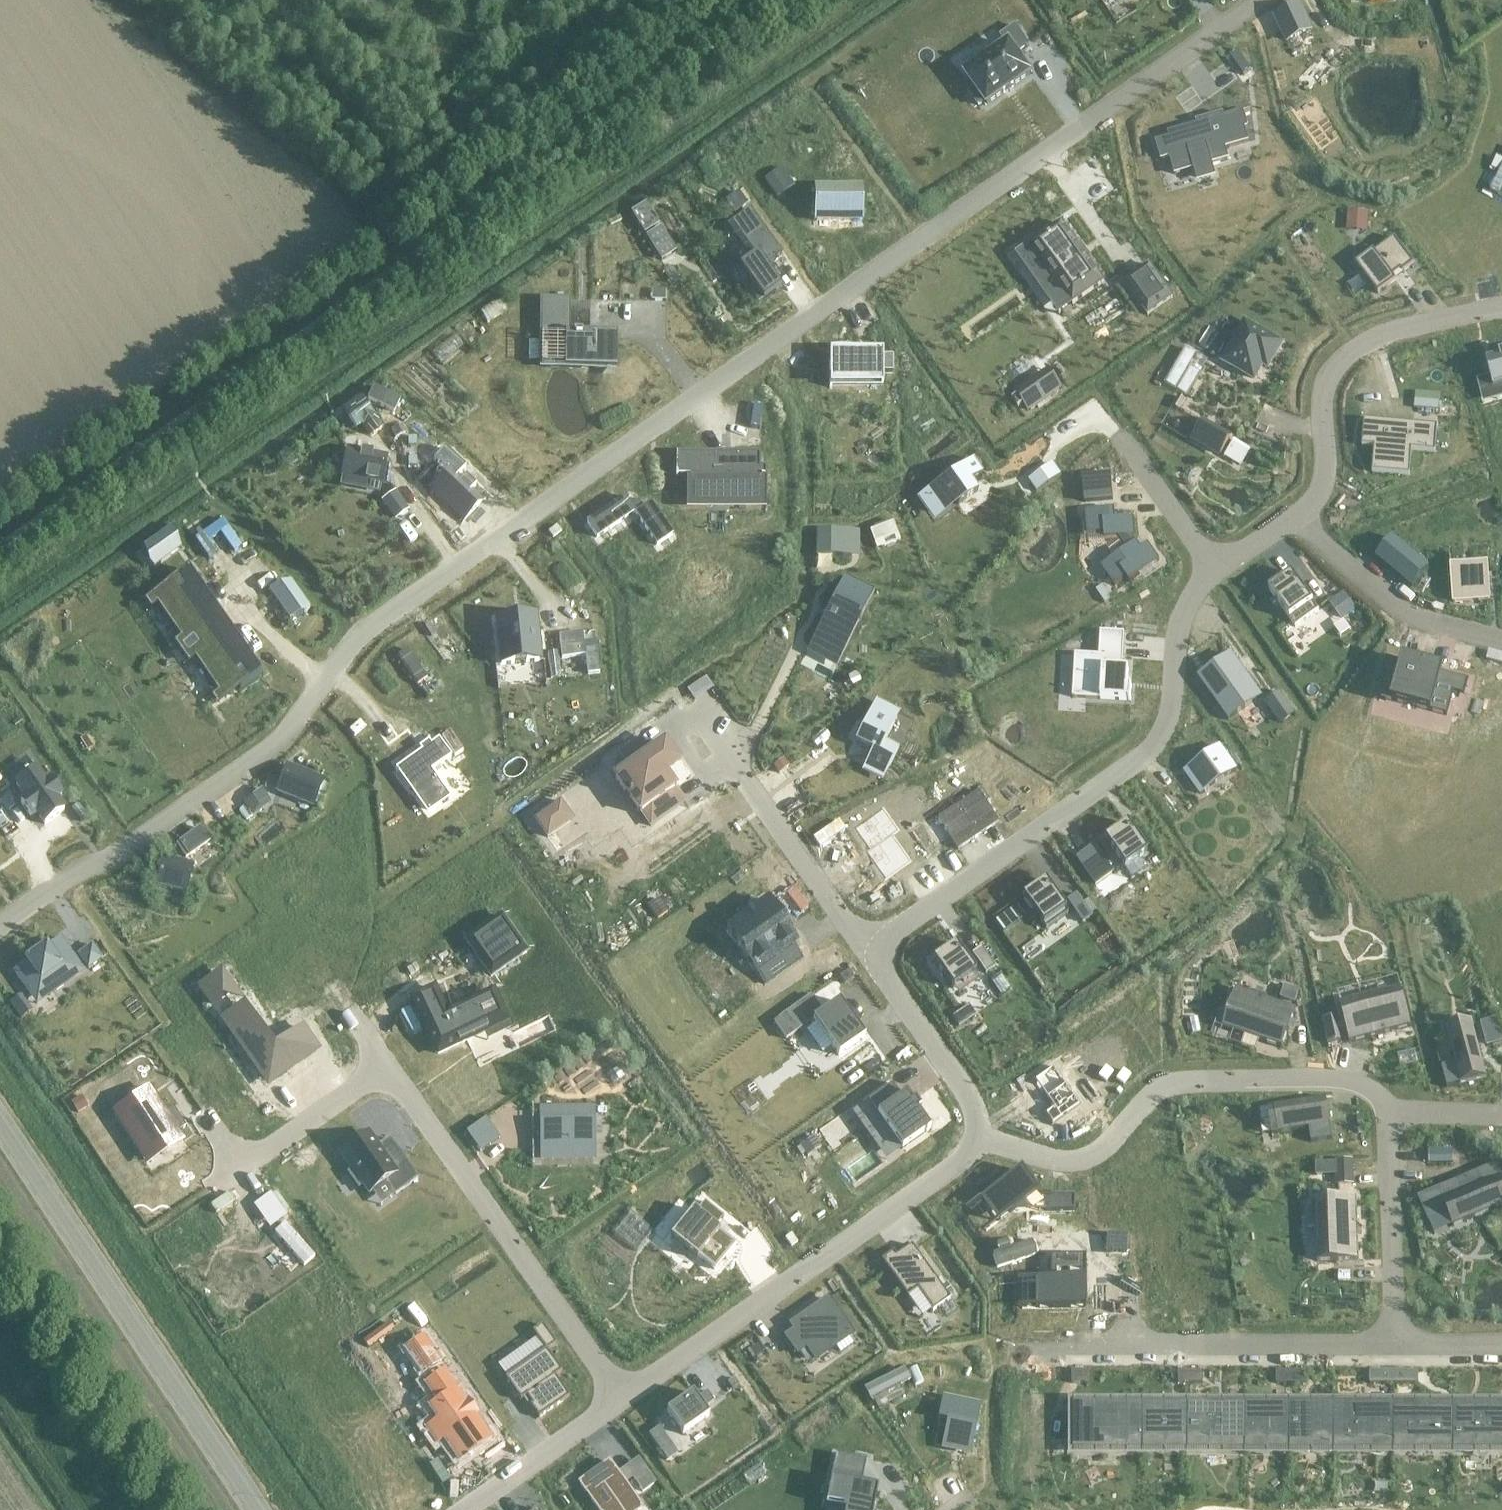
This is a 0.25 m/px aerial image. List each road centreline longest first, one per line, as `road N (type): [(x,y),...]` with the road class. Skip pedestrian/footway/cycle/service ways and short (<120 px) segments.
road 1 (residential): [(1251,0),(1114,106),(375,620),(277,740),(135,845),(0,925)]
road 2 (residential): [(1224,568),(1201,588),(1180,626),(1164,717),(1130,765),(859,943)]
road 3 (tertiary): [(258,1509),(0,1121)]
road 4 (residential): [(1384,1111),(1375,1094),(1338,1079),(1173,1084),(1146,1100),(1105,1146),(1073,1159),(970,1141)]
road 5 (residential): [(970,1141),(951,1165),(623,1391)]
road 6 (residential): [(390,1066),(623,1391)]
road 7 (residential): [(1393,1343),(1012,1346)]
road 8 (residential): [(1501,304),(1372,338),(1338,366),(1324,402),(1323,460),(1299,519)]
road 9 (residential): [(1299,519),(1422,615),(1501,636)]
road 10 (residential): [(859,943),(968,1099),(970,1141)]
road 11 (residential): [(1393,1343),(1384,1111)]
road 12 (residential): [(738,762),(859,943)]
road 13 (residential): [(216,1185),(390,1066)]
road 14 (residential): [(623,1391),(458,1509)]
road 15 (residential): [(1224,568),(1127,437)]

